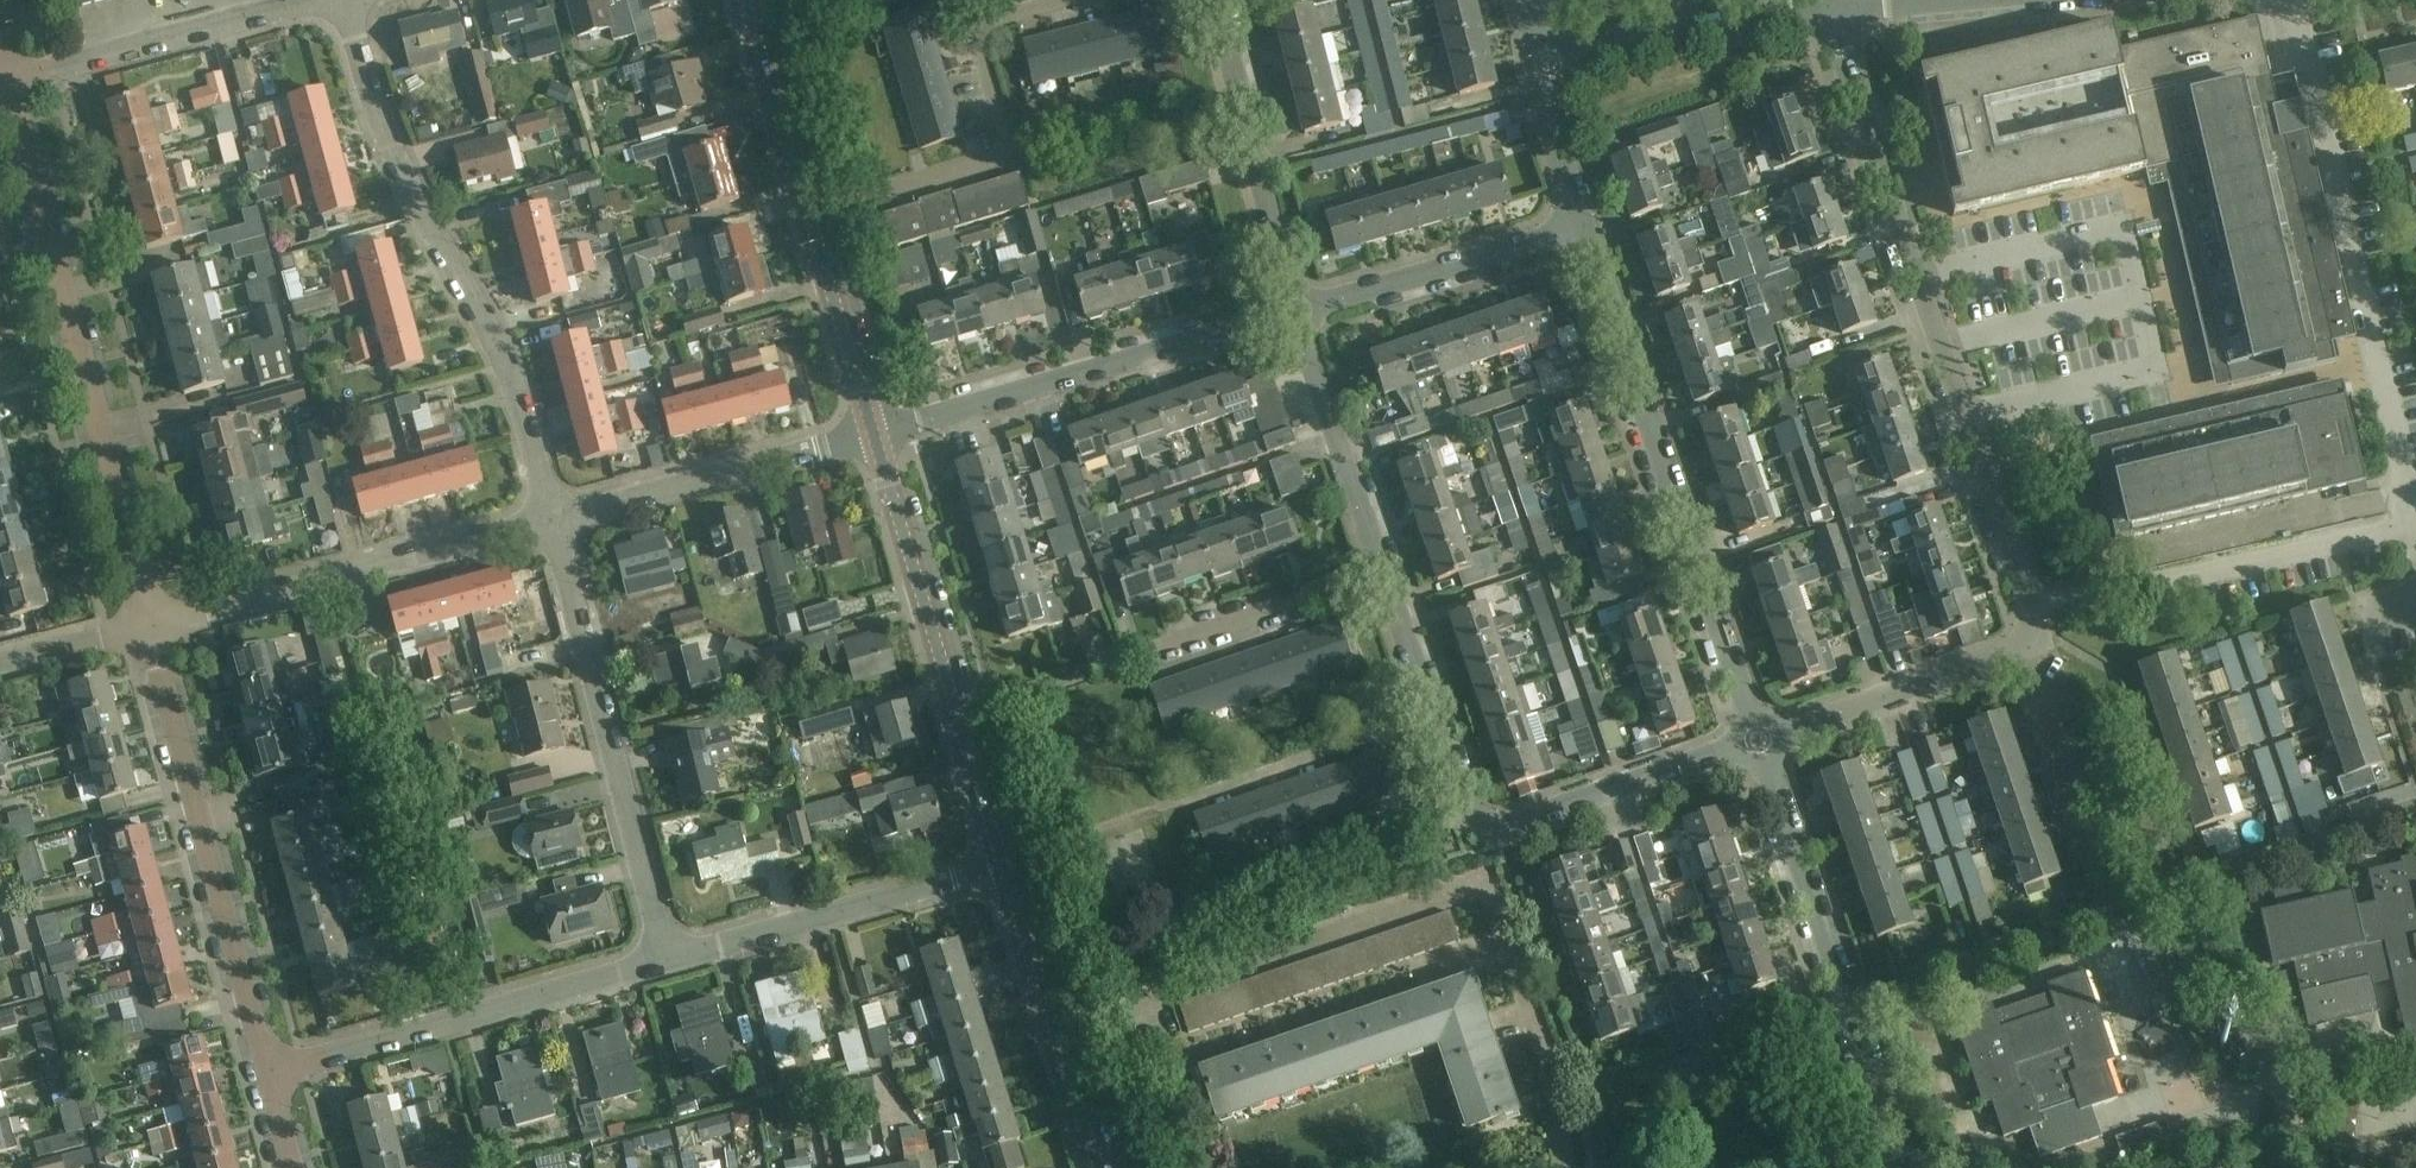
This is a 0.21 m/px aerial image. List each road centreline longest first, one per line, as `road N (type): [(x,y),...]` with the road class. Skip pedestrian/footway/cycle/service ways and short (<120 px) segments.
road 1 (residential): [(1759,740),(1496,821),(1473,811),(1444,755),(1288,309)]
road 2 (residential): [(2025,646),(2030,605),(1827,5)]
road 3 (residential): [(150,623),(3,80)]
road 4 (residential): [(555,516),(526,396),(385,132),(346,0)]
road 5 (residential): [(1759,740),(1585,226)]
road 6 (residential): [(2415,530),(2299,0)]
road 7 (residential): [(269,1071),(150,623)]
road 8 (residential): [(669,959),(555,516)]
road 9 (tertiary): [(1002,868),(872,432)]
road 10 (residential): [(1907,1167),(1759,740)]
road 11 (residential): [(1288,309),(872,432)]
road 12 (residential): [(807,210),(1005,157),(1011,147),(977,33),(1001,17),(1061,0)]
road 13 (residential): [(150,623),(555,516)]
road 14 (residential): [(269,1071),(669,959)]
road 15 (residential): [(669,959),(1002,868)]
road 16 (residential): [(555,516),(872,432)]
road 17 (residential): [(3,80),(317,0)]
road 18 (residential): [(1288,309),(1213,0)]
road 19 (tertiary): [(1100,1167),(1002,868)]
road 20 (residential): [(1585,226),(1288,309)]
road 21 (residential): [(1537,60),(1827,5)]
road 22 (residential): [(2025,646),(1759,740)]
road 23 (residential): [(2105,900),(2025,646)]
road 24 (tertiary): [(872,432),(807,210)]
road 25 (tertiary): [(807,210),(744,0)]
road 26 (residential): [(1585,226),(1537,60)]
road 27 (residential): [(0,663),(150,623)]

